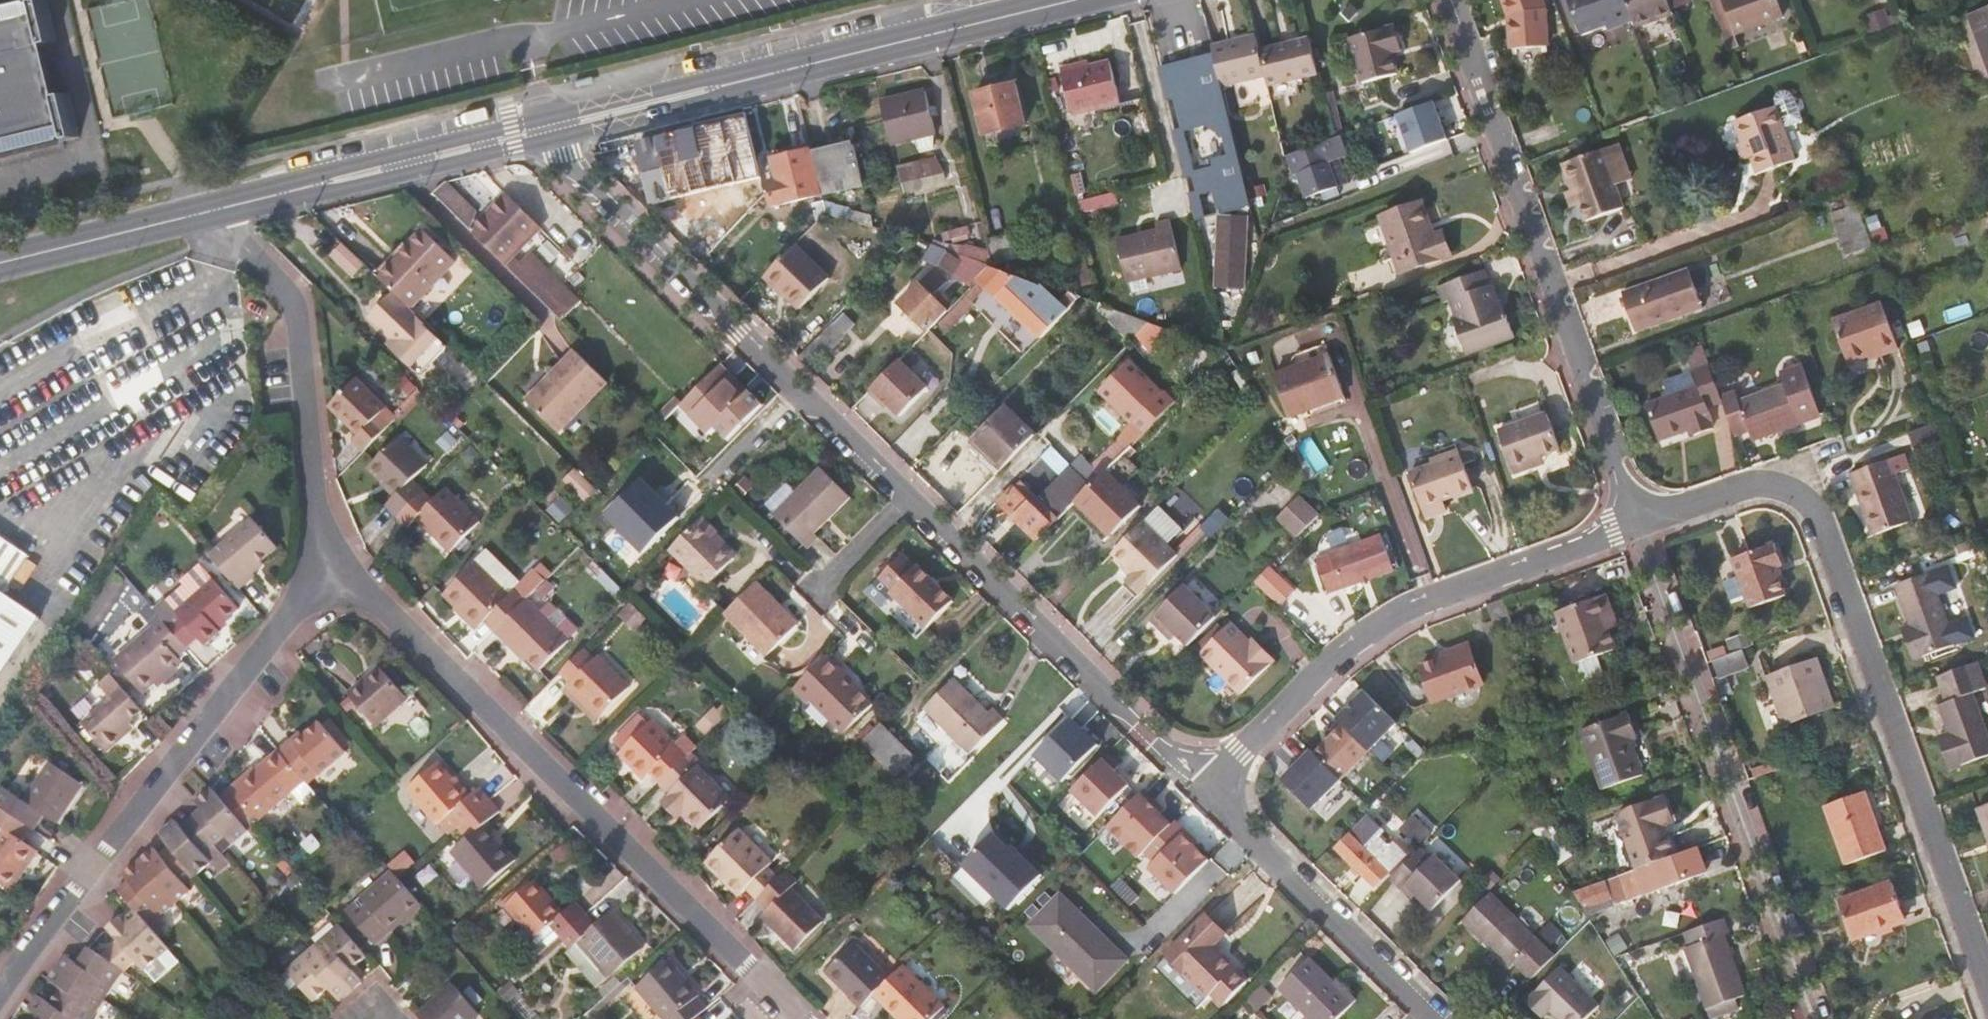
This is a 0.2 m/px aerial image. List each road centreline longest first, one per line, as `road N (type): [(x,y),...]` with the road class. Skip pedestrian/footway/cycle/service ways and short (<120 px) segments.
road 1 (residential): [(1987,984),(1820,529),(1799,499),(1737,485),(1632,523)]
road 2 (residential): [(800,1018),(386,607),(315,571)]
road 3 (residential): [(1632,523),(1454,0)]
road 4 (tertiary): [(1073,0),(549,128)]
road 5 (residential): [(0,997),(90,867),(308,590),(315,571)]
road 6 (residential): [(1632,523),(1821,1018)]
road 7 (residential): [(1197,794),(1320,669),(1382,620),(1632,523)]
road 8 (residential): [(549,128),(578,175),(901,500)]
road 9 (residential): [(901,500),(1197,794)]
road 10 (residential): [(315,571),(317,503),(292,313),(207,211)]
road 11 (tertiary): [(549,128),(207,211)]
road 12 (residential): [(1197,794),(1420,1013)]
road 13 (tertiary): [(207,211),(0,264)]
road 14 (residential): [(812,593),(901,500)]

